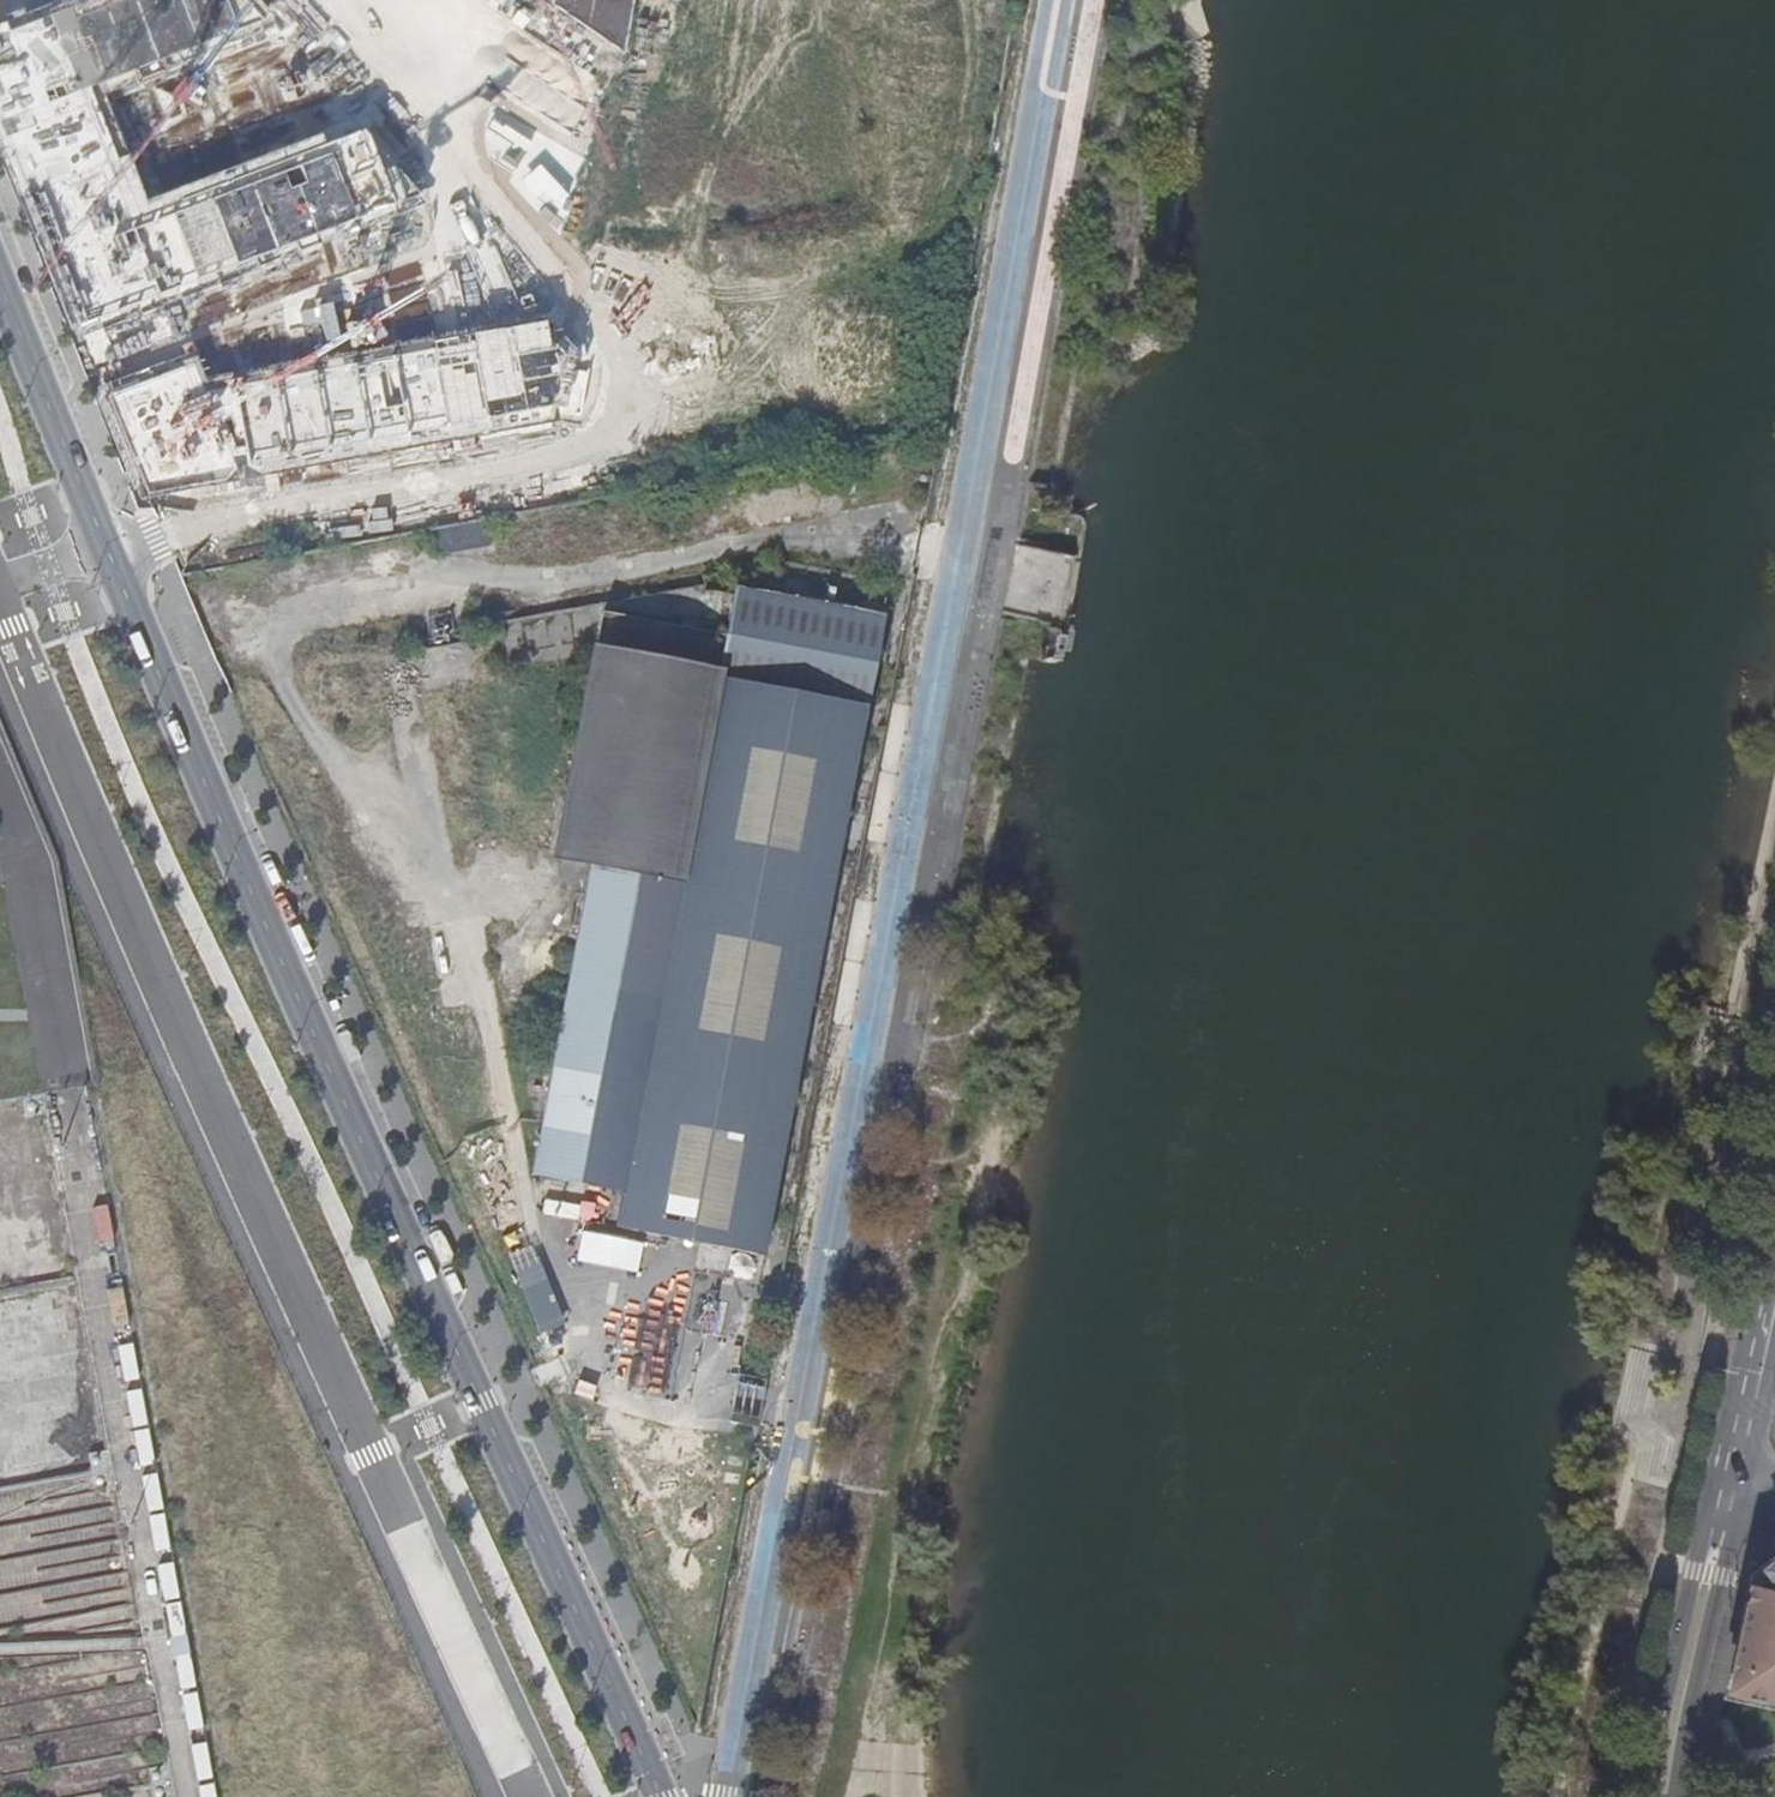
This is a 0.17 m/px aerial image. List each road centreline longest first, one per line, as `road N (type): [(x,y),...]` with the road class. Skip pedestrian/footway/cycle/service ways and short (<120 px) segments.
road 1 (secondary): [(659,1796),(187,744),(0,279)]
road 2 (unknown): [(109,550),(566,445),(650,0)]
road 3 (secondary): [(1723,1515),(1693,1571),(1648,1796)]
road 4 (secondary): [(1676,1796),(1719,1585),(1723,1515)]
road 5 (secondary): [(1774,1292),(1733,1474)]

